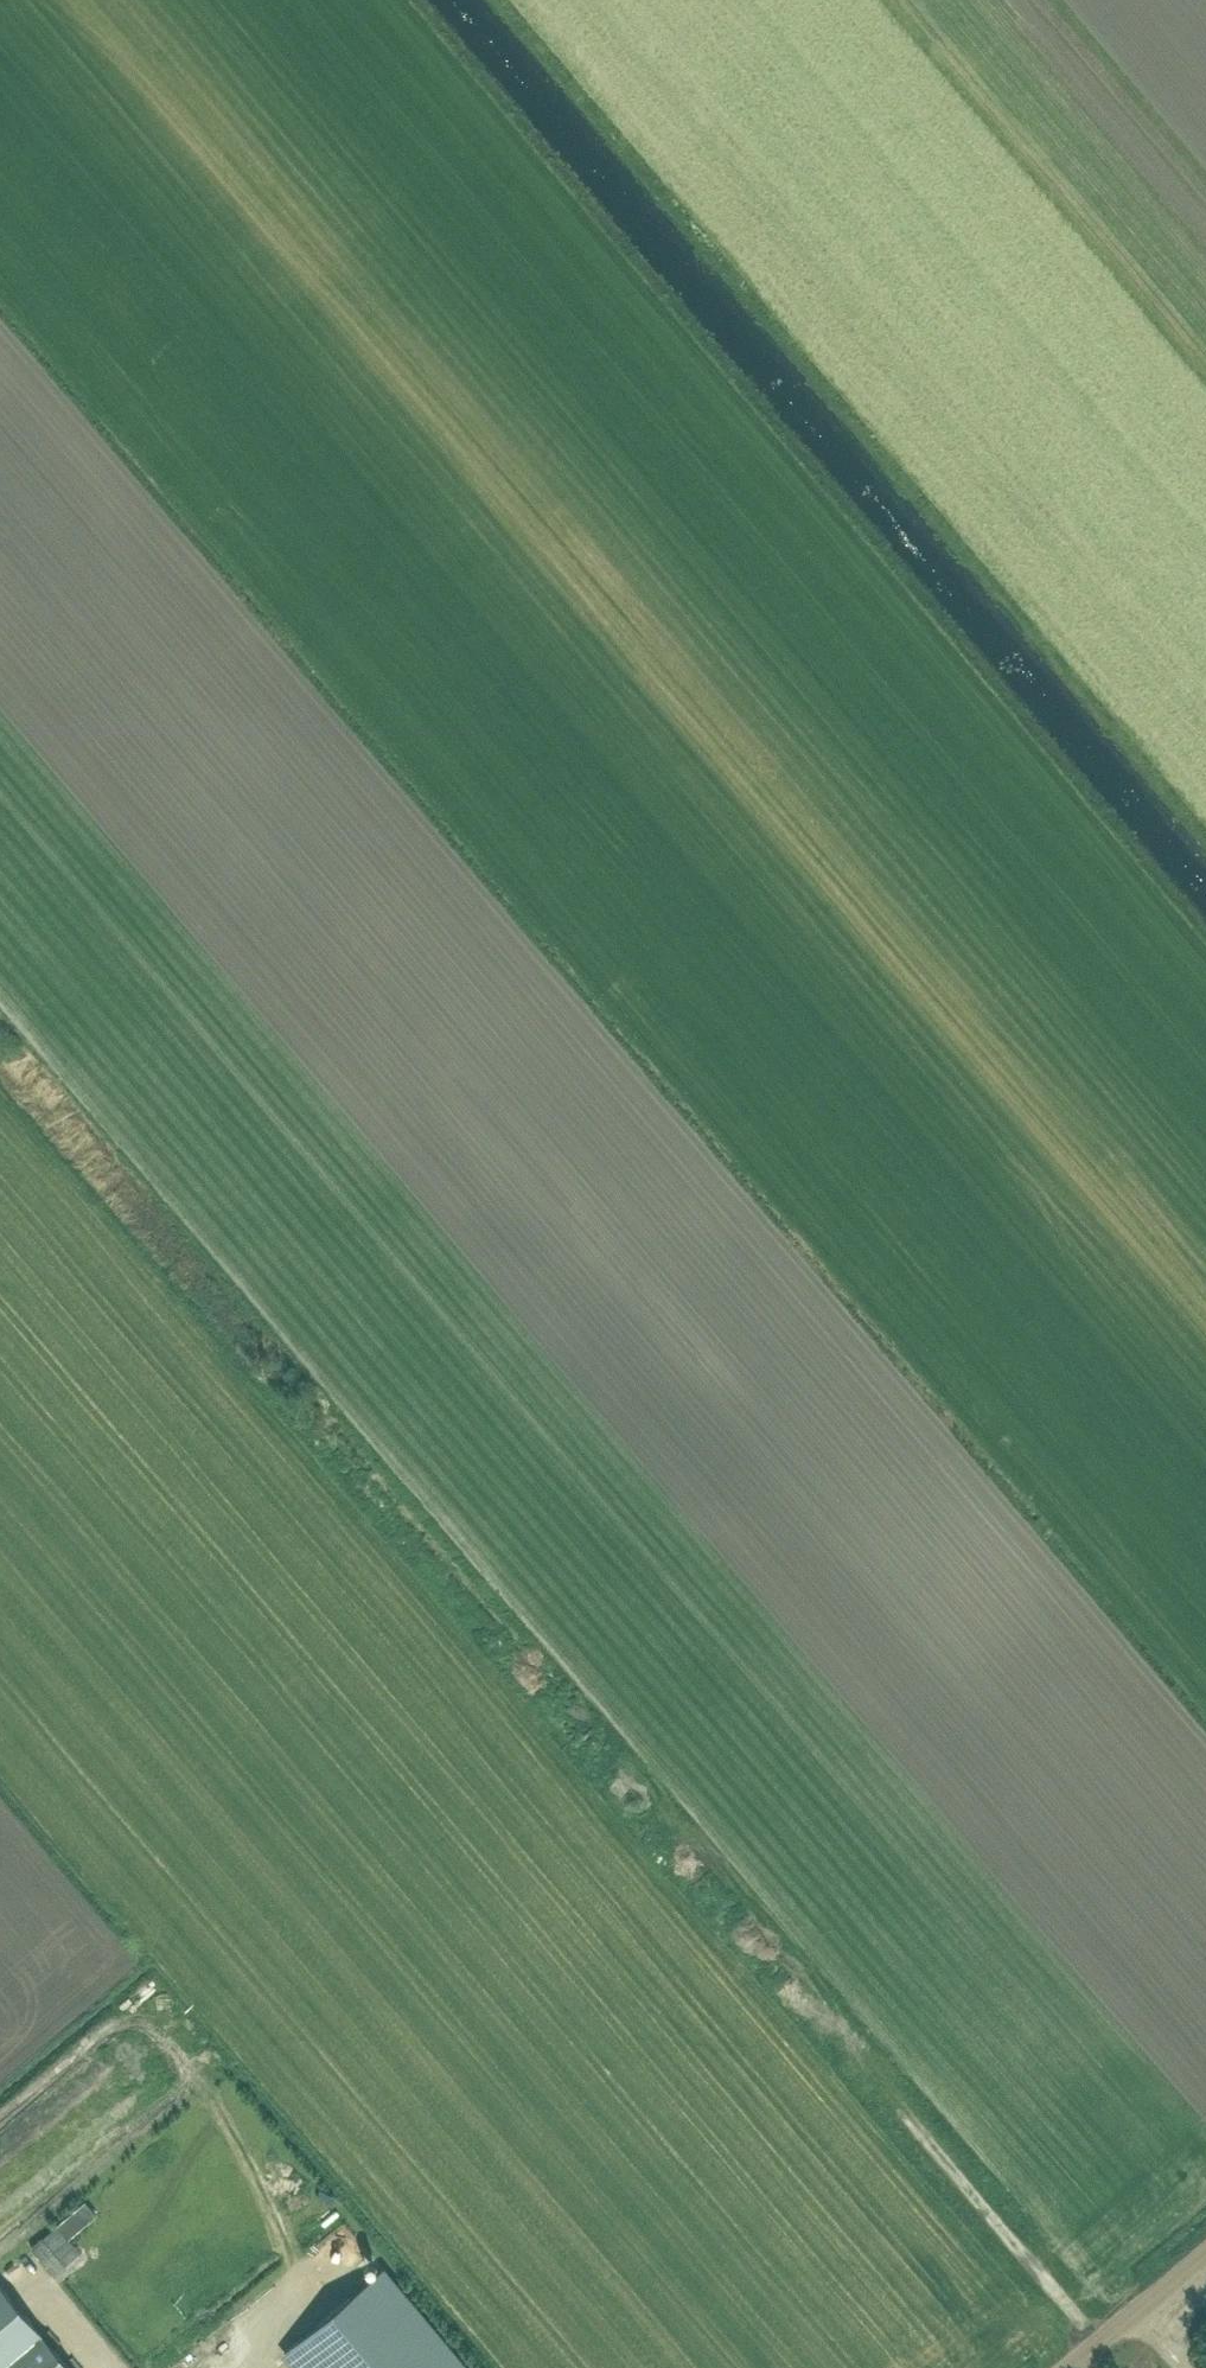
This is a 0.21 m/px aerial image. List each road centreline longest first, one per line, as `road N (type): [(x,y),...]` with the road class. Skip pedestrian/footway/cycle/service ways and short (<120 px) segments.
road 1 (unclassified): [(1062,2367),(1205,2246)]

